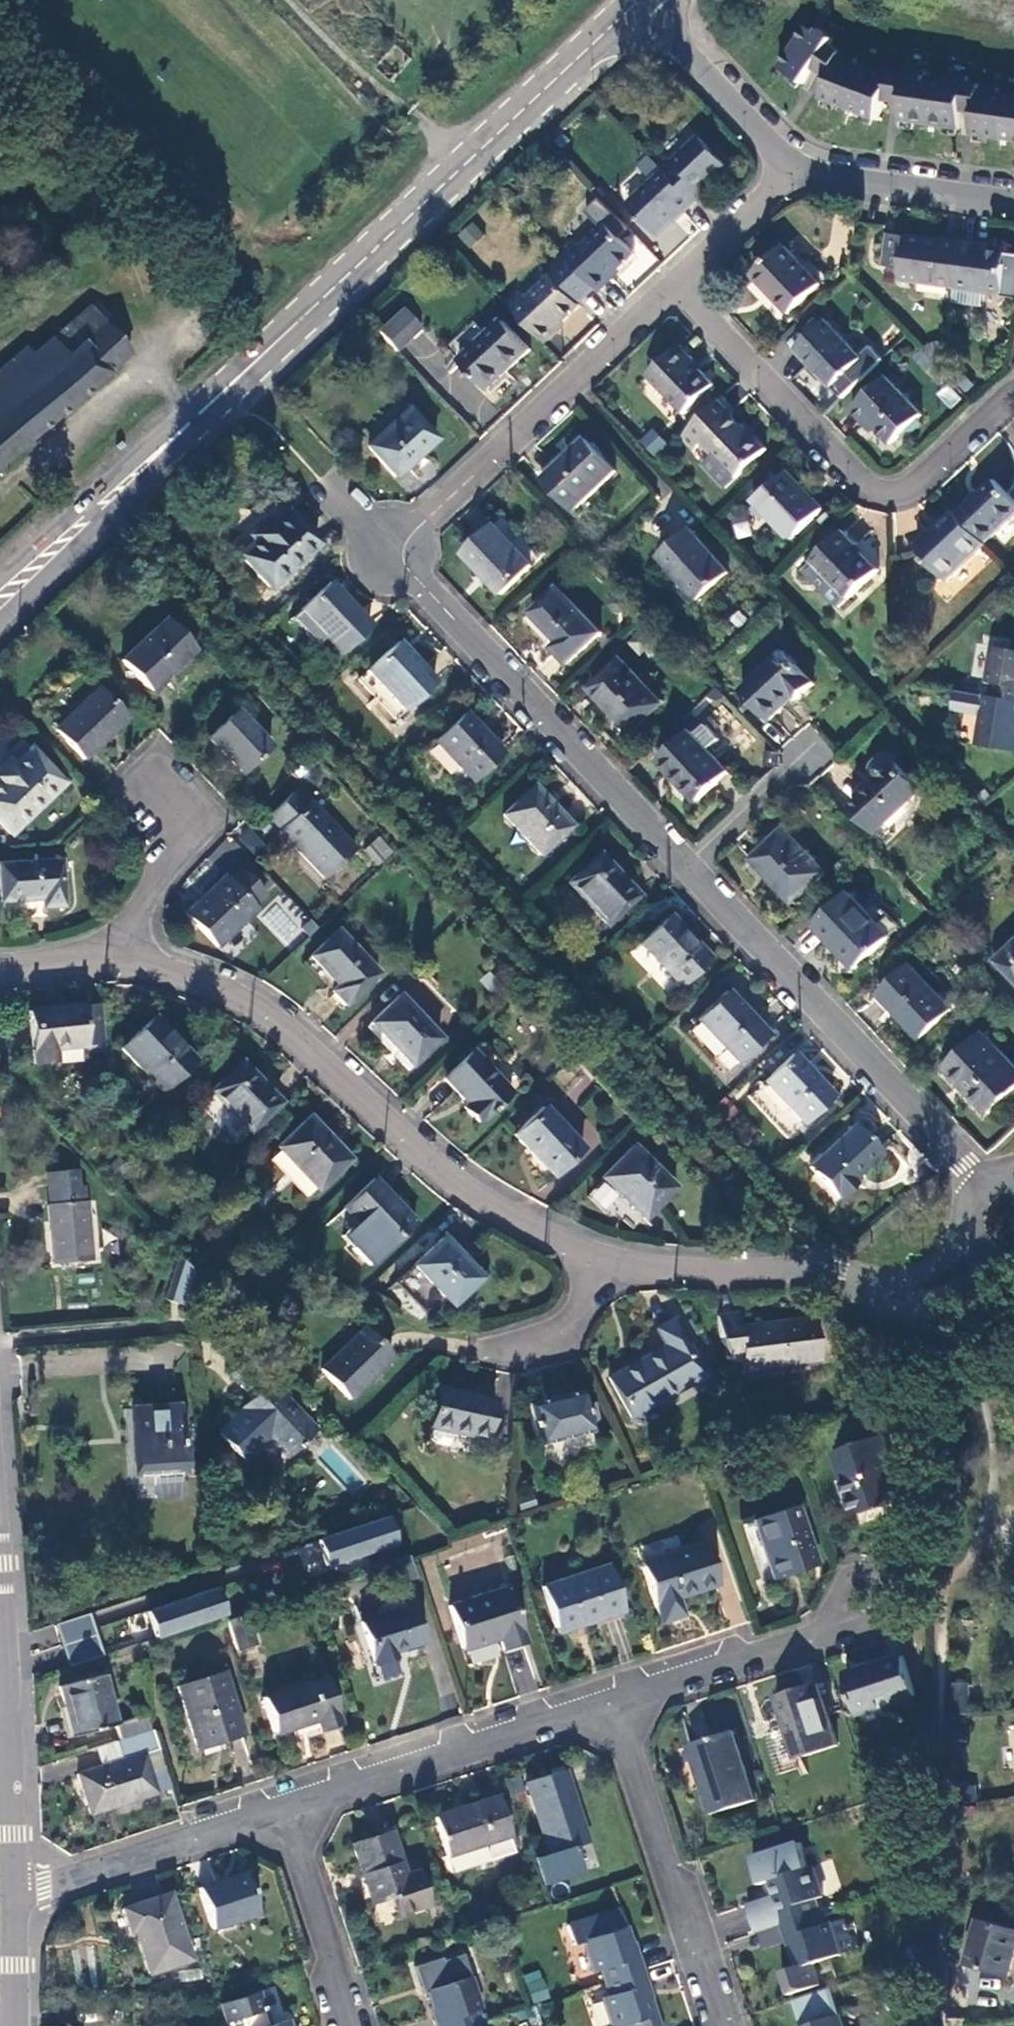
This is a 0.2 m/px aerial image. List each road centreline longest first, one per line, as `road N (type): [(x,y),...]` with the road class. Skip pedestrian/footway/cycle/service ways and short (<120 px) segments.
road 1 (residential): [(604,1261),(459,1185),(242,1001),(115,956)]
road 2 (secondary): [(0,622),(335,305),(362,263)]
road 3 (secondary): [(362,263),(317,288),(0,588)]
road 4 (residential): [(1013,395),(921,484),(879,488),(679,284)]
road 5 (residential): [(983,1187),(684,870)]
road 6 (residential): [(684,870),(393,553)]
road 7 (residential): [(393,553),(679,284)]
road 8 (residential): [(981,1257),(972,1275),(919,1286),(604,1261)]
road 9 (secondary): [(641,1),(362,263)]
road 10 (residential): [(288,1806),(617,1701)]
road 11 (residential): [(617,1701),(720,2025)]
road 12 (residential): [(0,1561),(16,1895)]
road 13 (residential): [(16,1895),(288,1806)]
road 14 (residential): [(288,1806),(358,2025)]
road 15 (residential): [(791,171),(641,1)]
road 16 (residential): [(1013,199),(791,171)]
road 17 (residential): [(617,1701),(820,1635)]
road 18 (residential): [(820,1635),(881,1620),(891,1605),(890,1581),(876,1571),(855,1574),(830,1626)]
road 19 (residential): [(158,793),(168,852),(115,956)]
road 20 (residential): [(806,753),(684,870)]
road 21 (residential): [(679,284),(791,171)]
road 22 (residential): [(500,1352),(563,1337),(604,1261)]
road 23 (residential): [(16,1895),(17,2025)]

